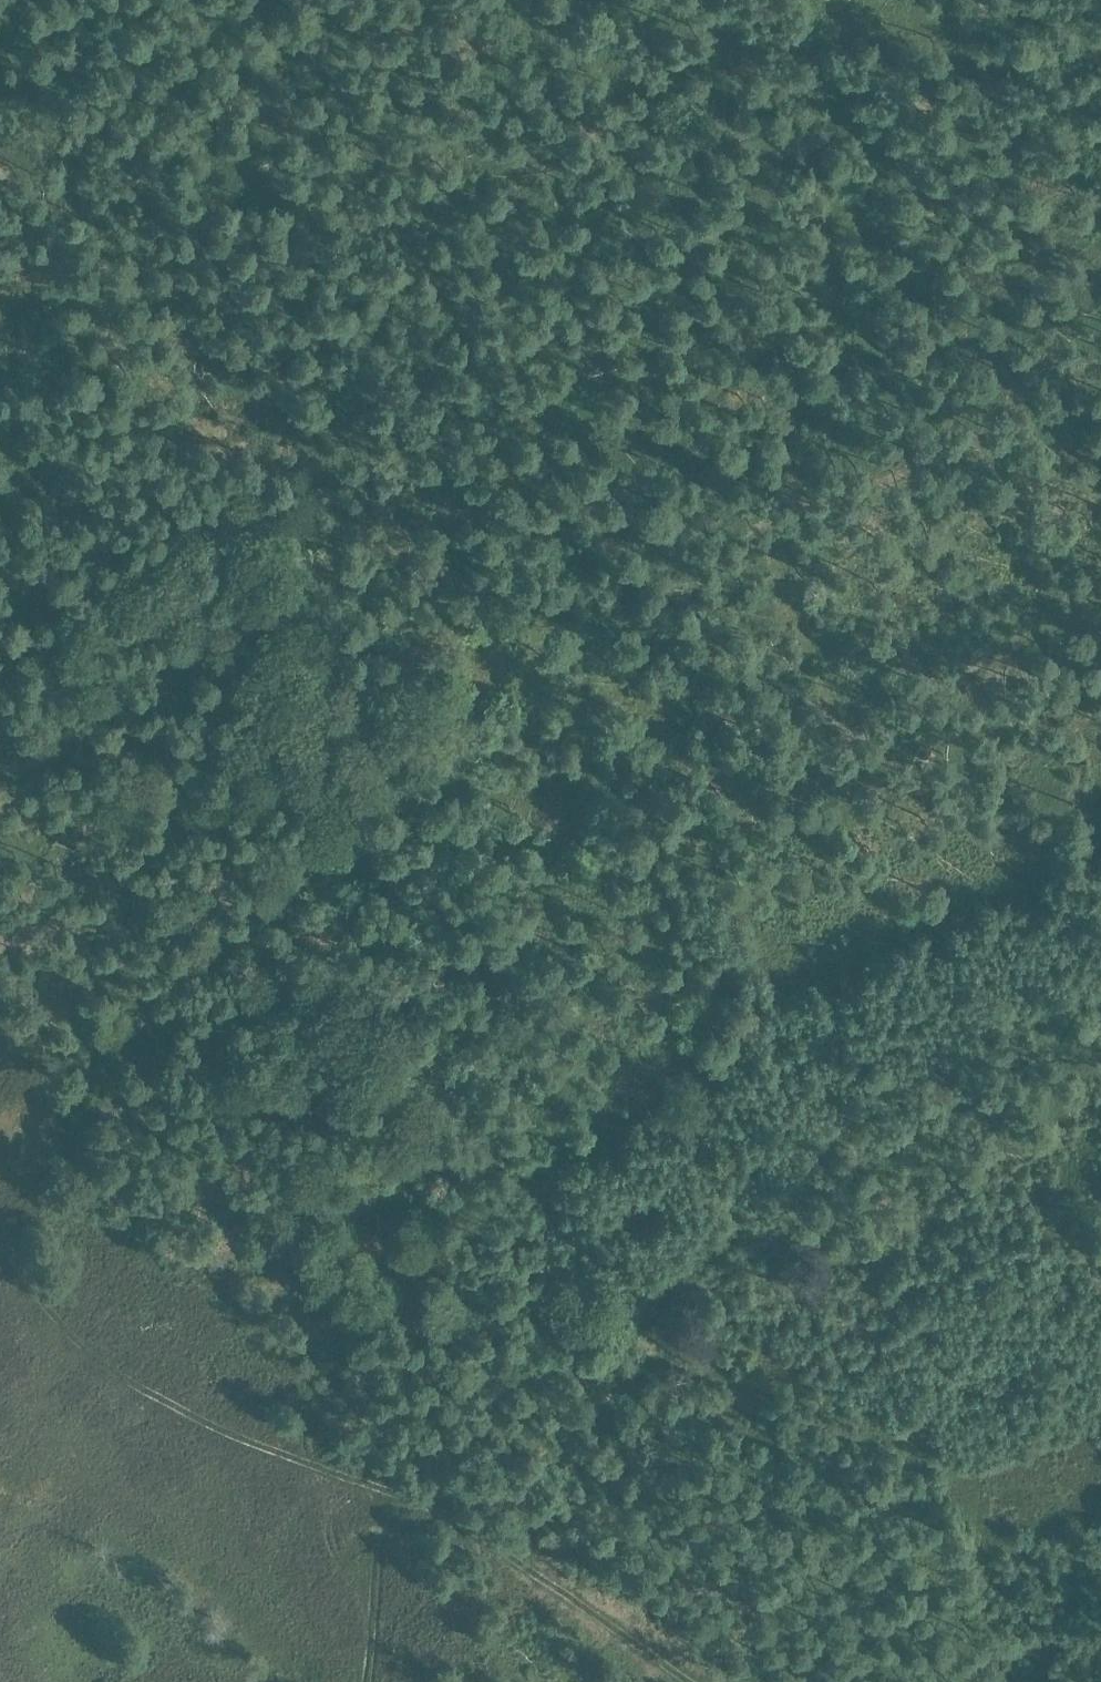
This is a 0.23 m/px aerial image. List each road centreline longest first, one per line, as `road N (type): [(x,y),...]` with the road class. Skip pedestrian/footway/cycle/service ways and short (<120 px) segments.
road 1 (track): [(0,60),(500,681),(644,582),(1100,207)]
road 2 (track): [(458,1521),(630,1383),(647,1354),(645,1329),(279,887),(281,871),(307,840),(500,681)]
road 3 (track): [(0,1230),(39,1297),(139,1387),(214,1427),(458,1521),(690,1681)]
road 4 (track): [(370,1681),(379,1522),(410,1500)]

